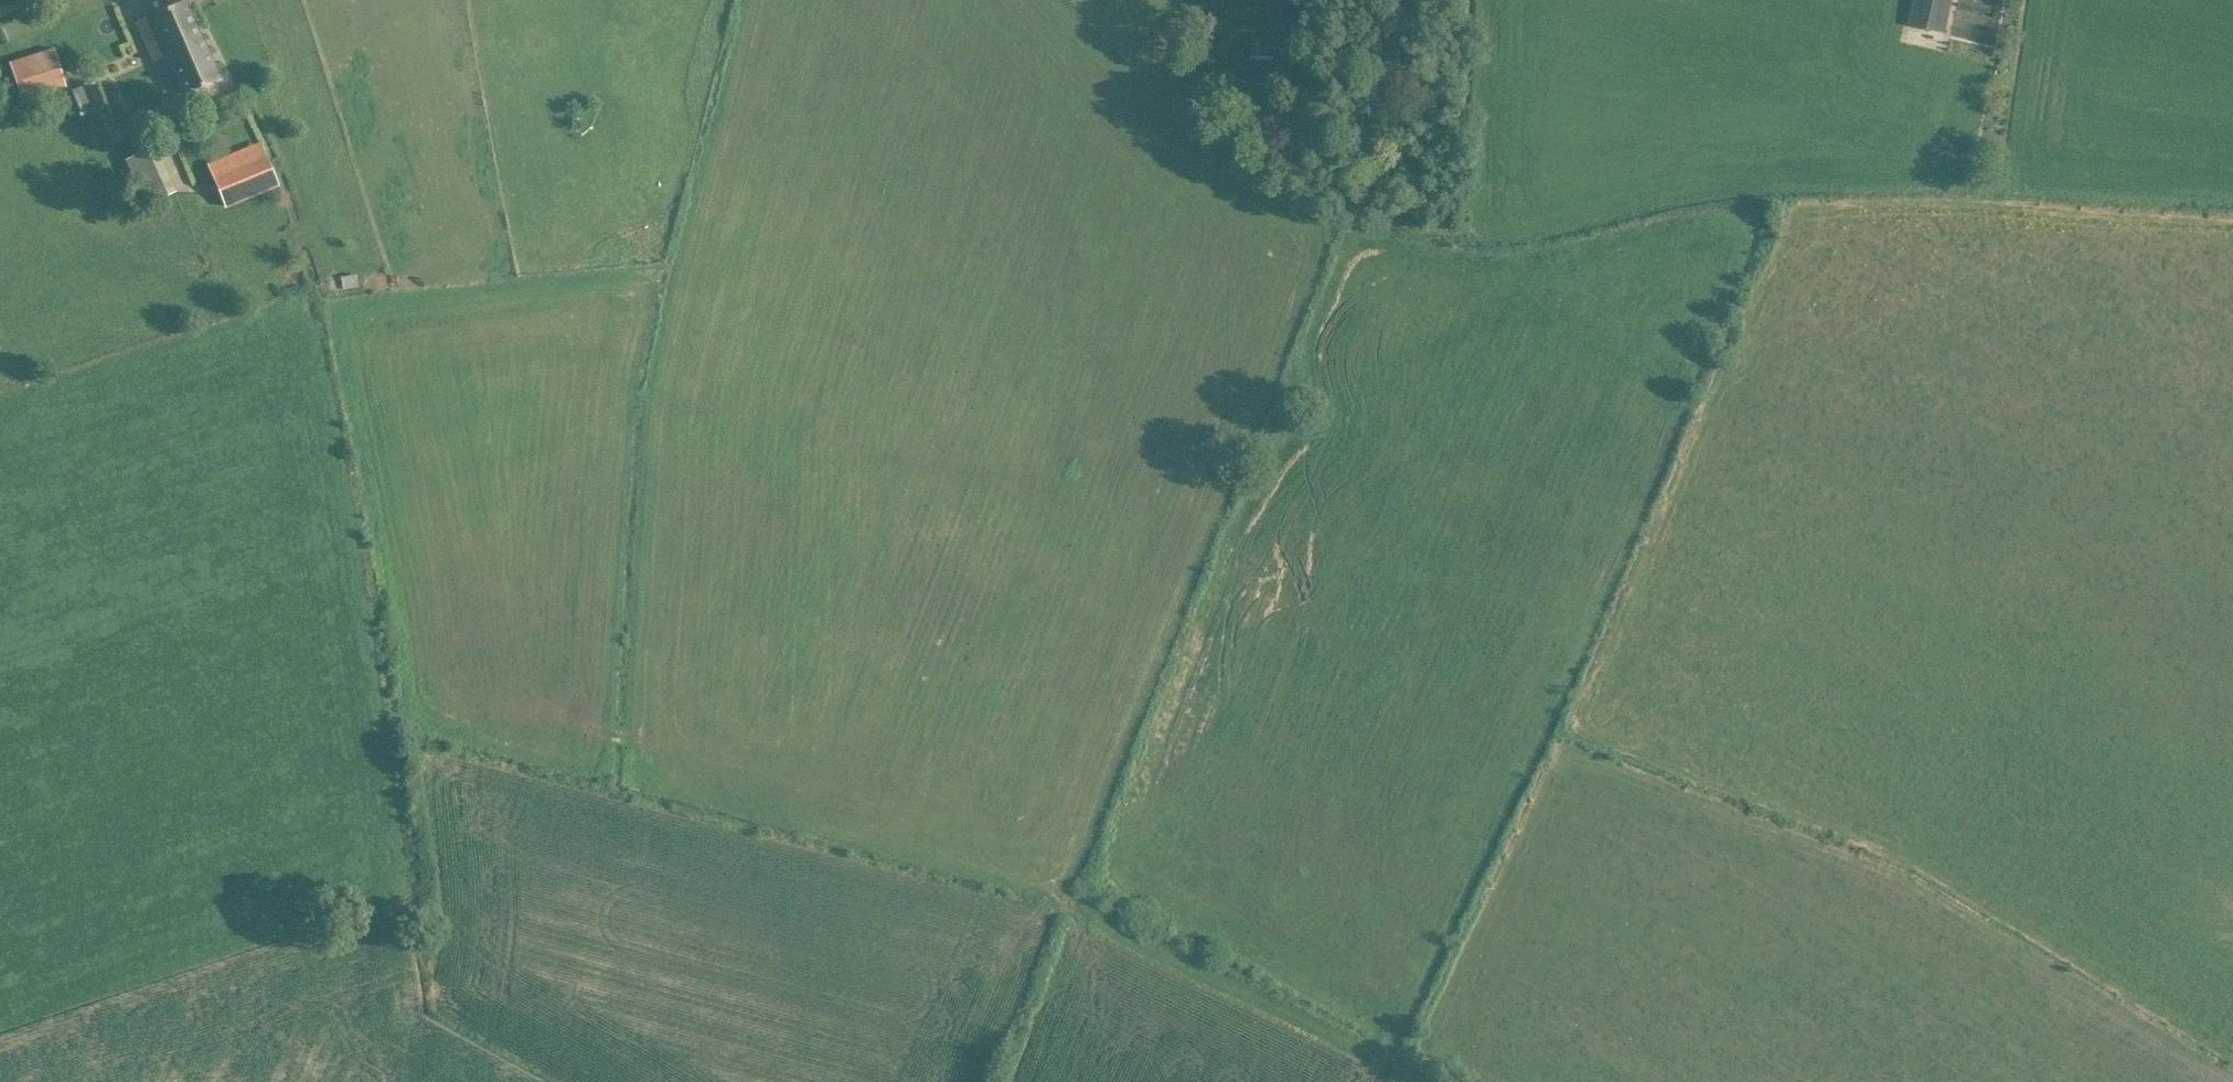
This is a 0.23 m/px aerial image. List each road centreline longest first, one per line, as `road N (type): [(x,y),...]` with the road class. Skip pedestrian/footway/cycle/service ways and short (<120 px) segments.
road 1 (track): [(209,9),(291,171),(321,269),(441,932),(441,965),(425,1003)]

